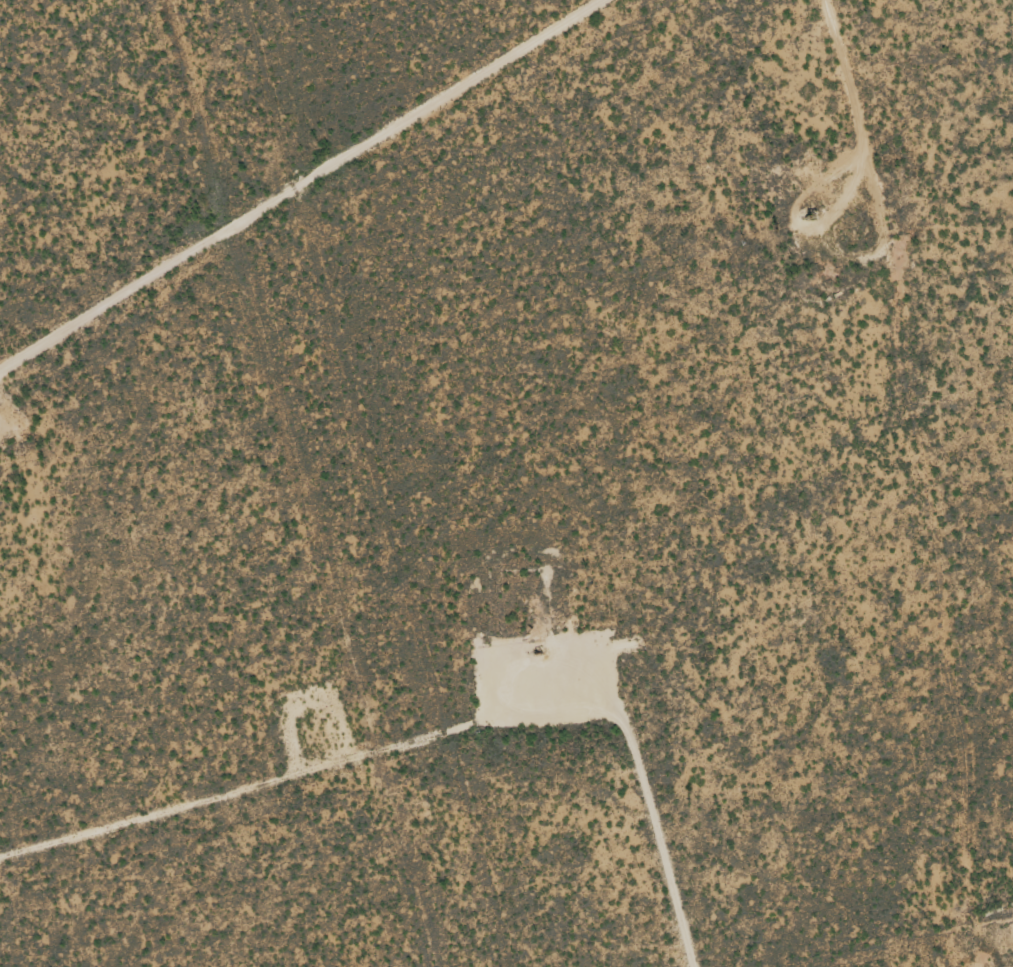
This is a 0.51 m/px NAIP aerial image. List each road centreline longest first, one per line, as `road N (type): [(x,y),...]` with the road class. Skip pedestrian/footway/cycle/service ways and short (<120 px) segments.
road 1 (track): [(912,200),(850,0)]

